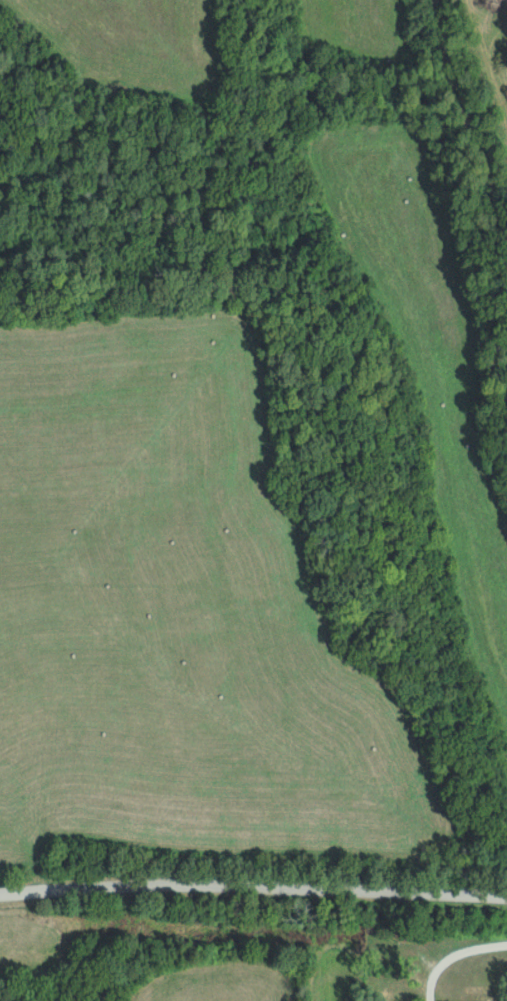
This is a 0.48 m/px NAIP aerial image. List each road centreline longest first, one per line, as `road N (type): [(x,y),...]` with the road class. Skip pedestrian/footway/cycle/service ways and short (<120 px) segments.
road 1 (residential): [(506,895),(262,880),(0,885)]

